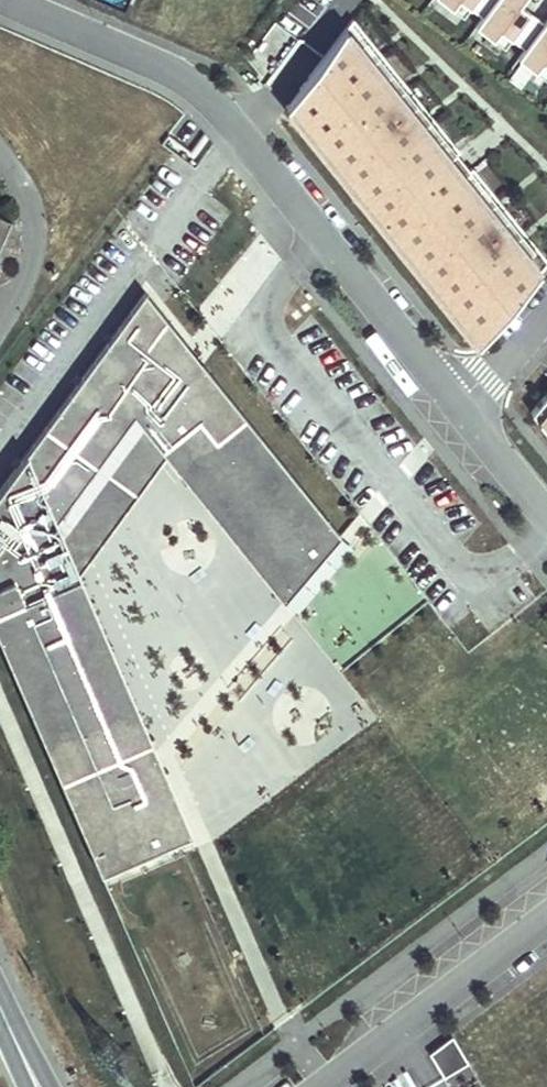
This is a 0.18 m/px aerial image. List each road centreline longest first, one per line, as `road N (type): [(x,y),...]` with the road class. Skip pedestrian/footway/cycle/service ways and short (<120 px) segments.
road 1 (residential): [(461,404),(206,91),(6,0)]
road 2 (residential): [(320,1086),(546,918)]
road 3 (residential): [(546,511),(461,404)]
road 4 (residential): [(461,404),(546,306)]

